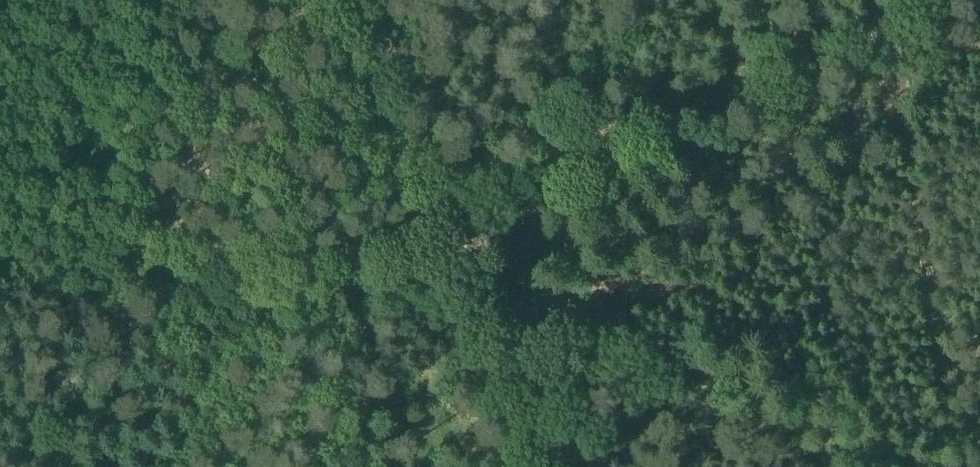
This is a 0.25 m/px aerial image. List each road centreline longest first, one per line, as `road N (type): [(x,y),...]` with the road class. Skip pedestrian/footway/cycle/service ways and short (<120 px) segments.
road 1 (track): [(450,250),(938,0)]
road 2 (track): [(450,250),(332,0)]
road 3 (track): [(557,466),(450,250)]

